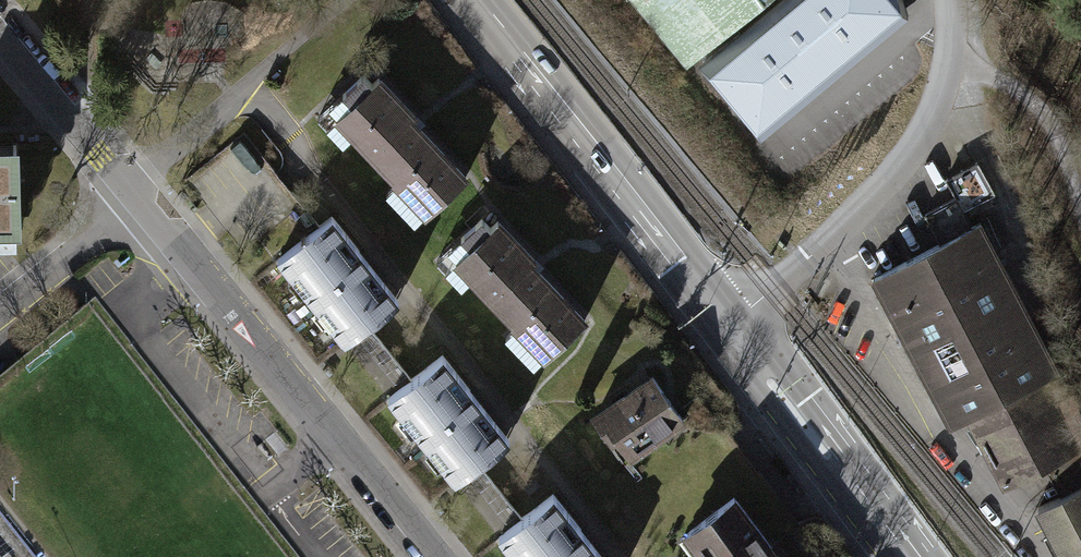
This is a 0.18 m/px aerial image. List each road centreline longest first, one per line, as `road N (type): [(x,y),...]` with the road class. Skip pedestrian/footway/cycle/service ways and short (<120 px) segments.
road 1 (residential): [(432,556),(132,195)]
road 2 (primary): [(737,321),(480,0)]
road 3 (unclassified): [(950,56),(939,102),(914,148),(737,321)]
road 4 (primary): [(908,556),(737,321)]
road 5 (residential): [(132,195),(0,36)]
road 6 (residential): [(0,312),(112,222),(132,195)]

